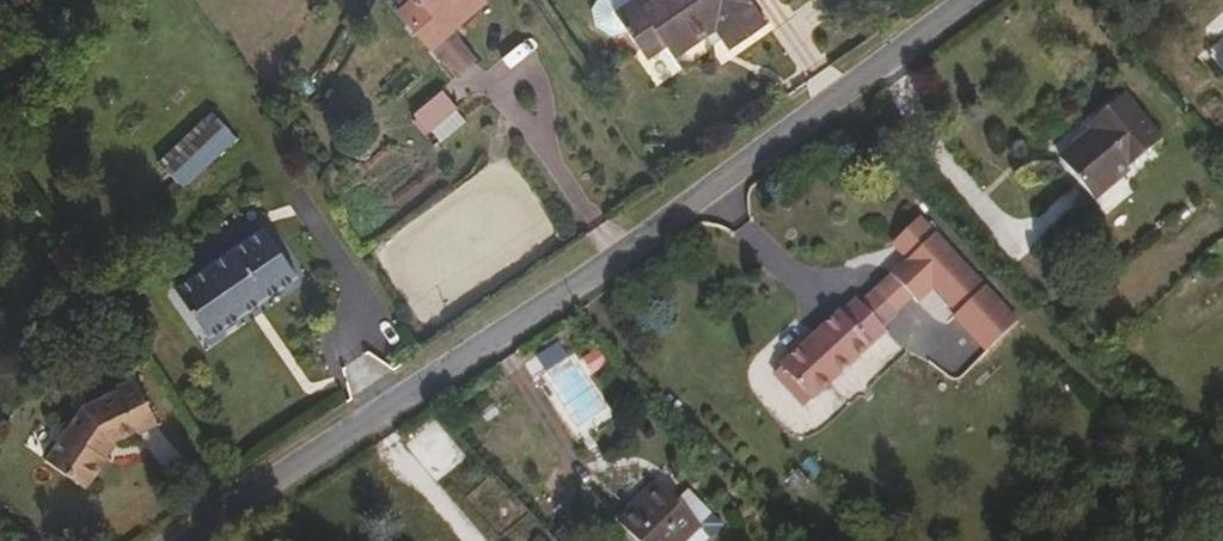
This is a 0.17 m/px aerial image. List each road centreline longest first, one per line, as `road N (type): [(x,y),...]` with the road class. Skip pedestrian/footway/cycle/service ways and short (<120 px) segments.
road 1 (residential): [(175,540),(561,300),(973,0)]

